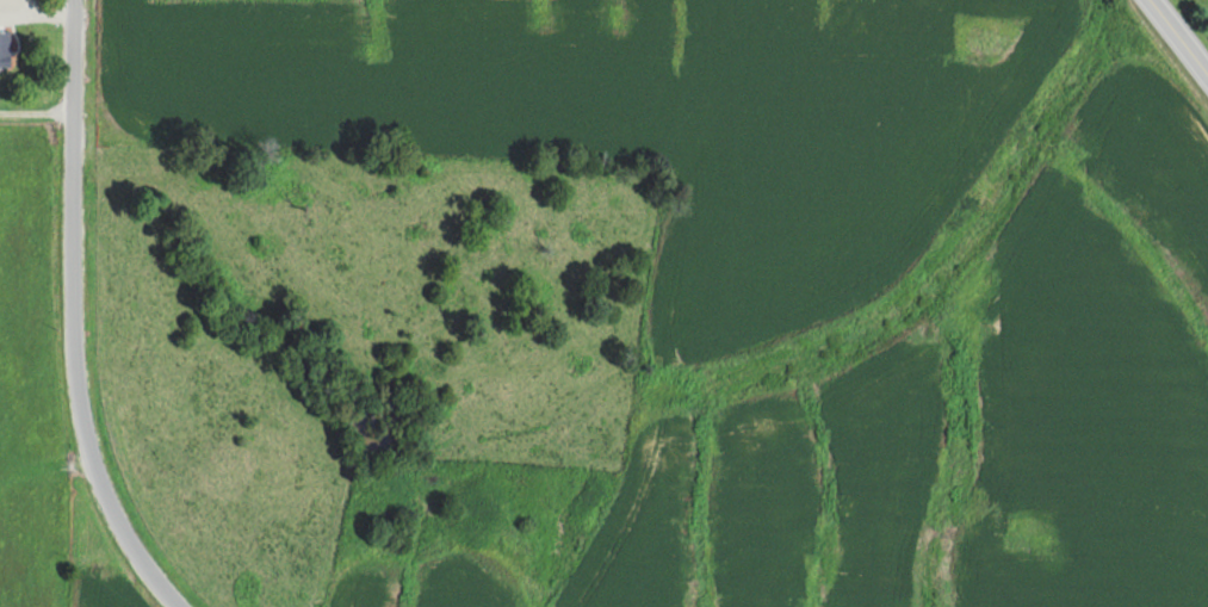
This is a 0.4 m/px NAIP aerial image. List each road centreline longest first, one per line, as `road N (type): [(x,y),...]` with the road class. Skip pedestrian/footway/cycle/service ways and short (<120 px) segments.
road 1 (residential): [(167,606),(82,512),(57,447),(61,0)]

